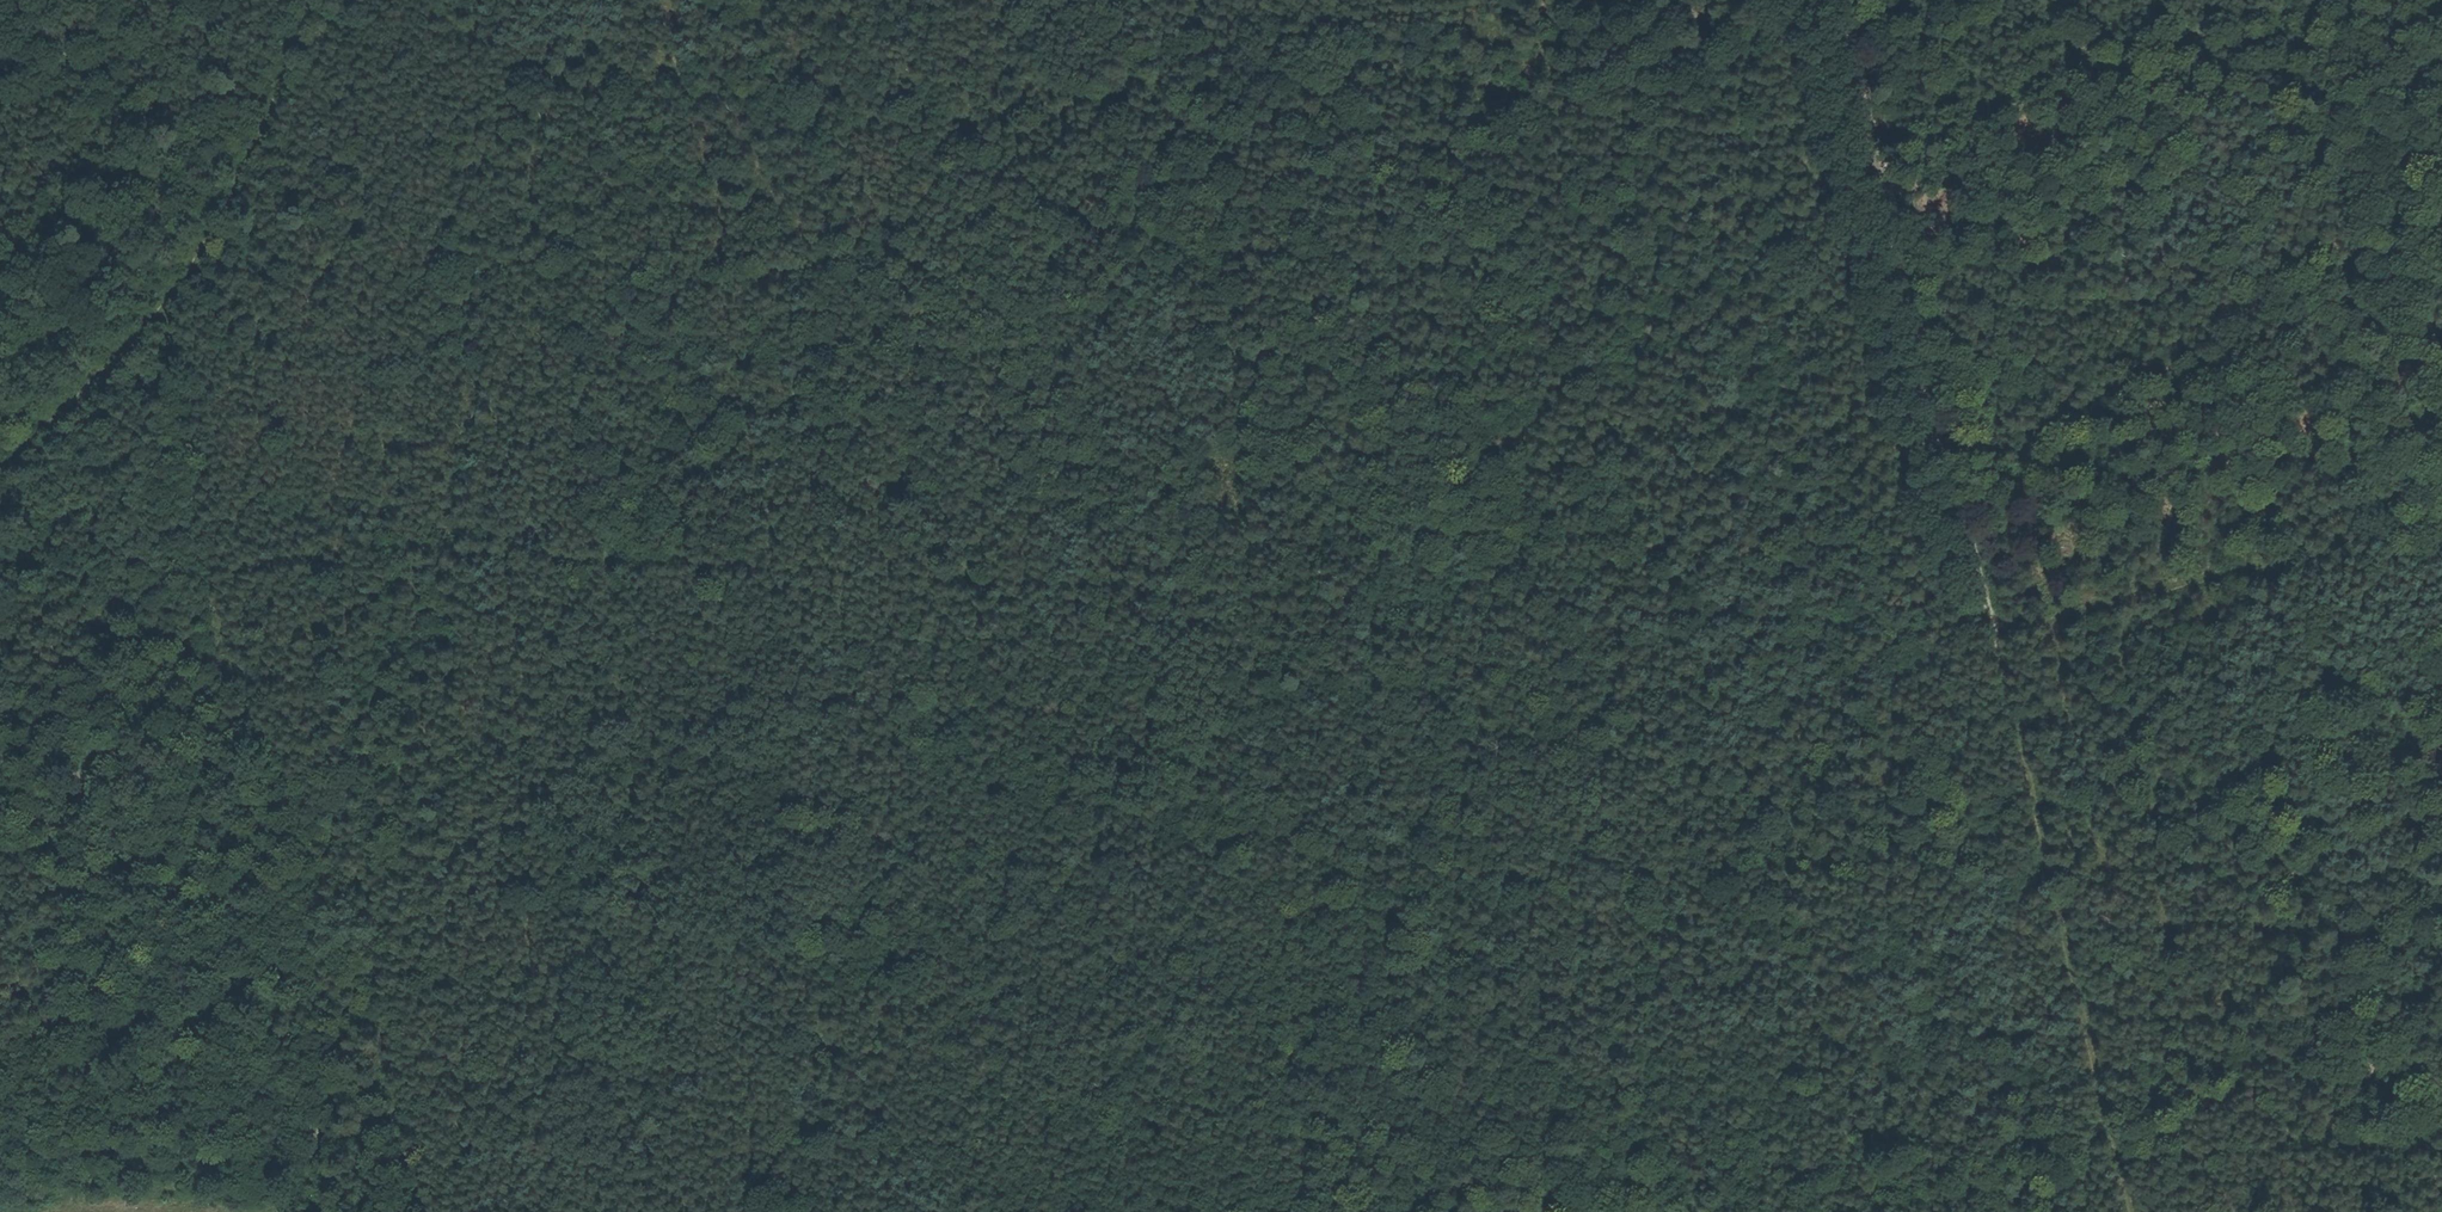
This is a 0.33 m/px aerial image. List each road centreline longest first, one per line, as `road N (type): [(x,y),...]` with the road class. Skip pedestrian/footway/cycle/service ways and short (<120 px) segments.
road 1 (track): [(1843,0),(1932,415),(1991,616),(2131,1211)]
road 2 (track): [(322,1211),(326,878),(226,638),(187,416),(176,294)]
road 3 (track): [(319,0),(259,148),(189,276),(92,390),(0,466)]

